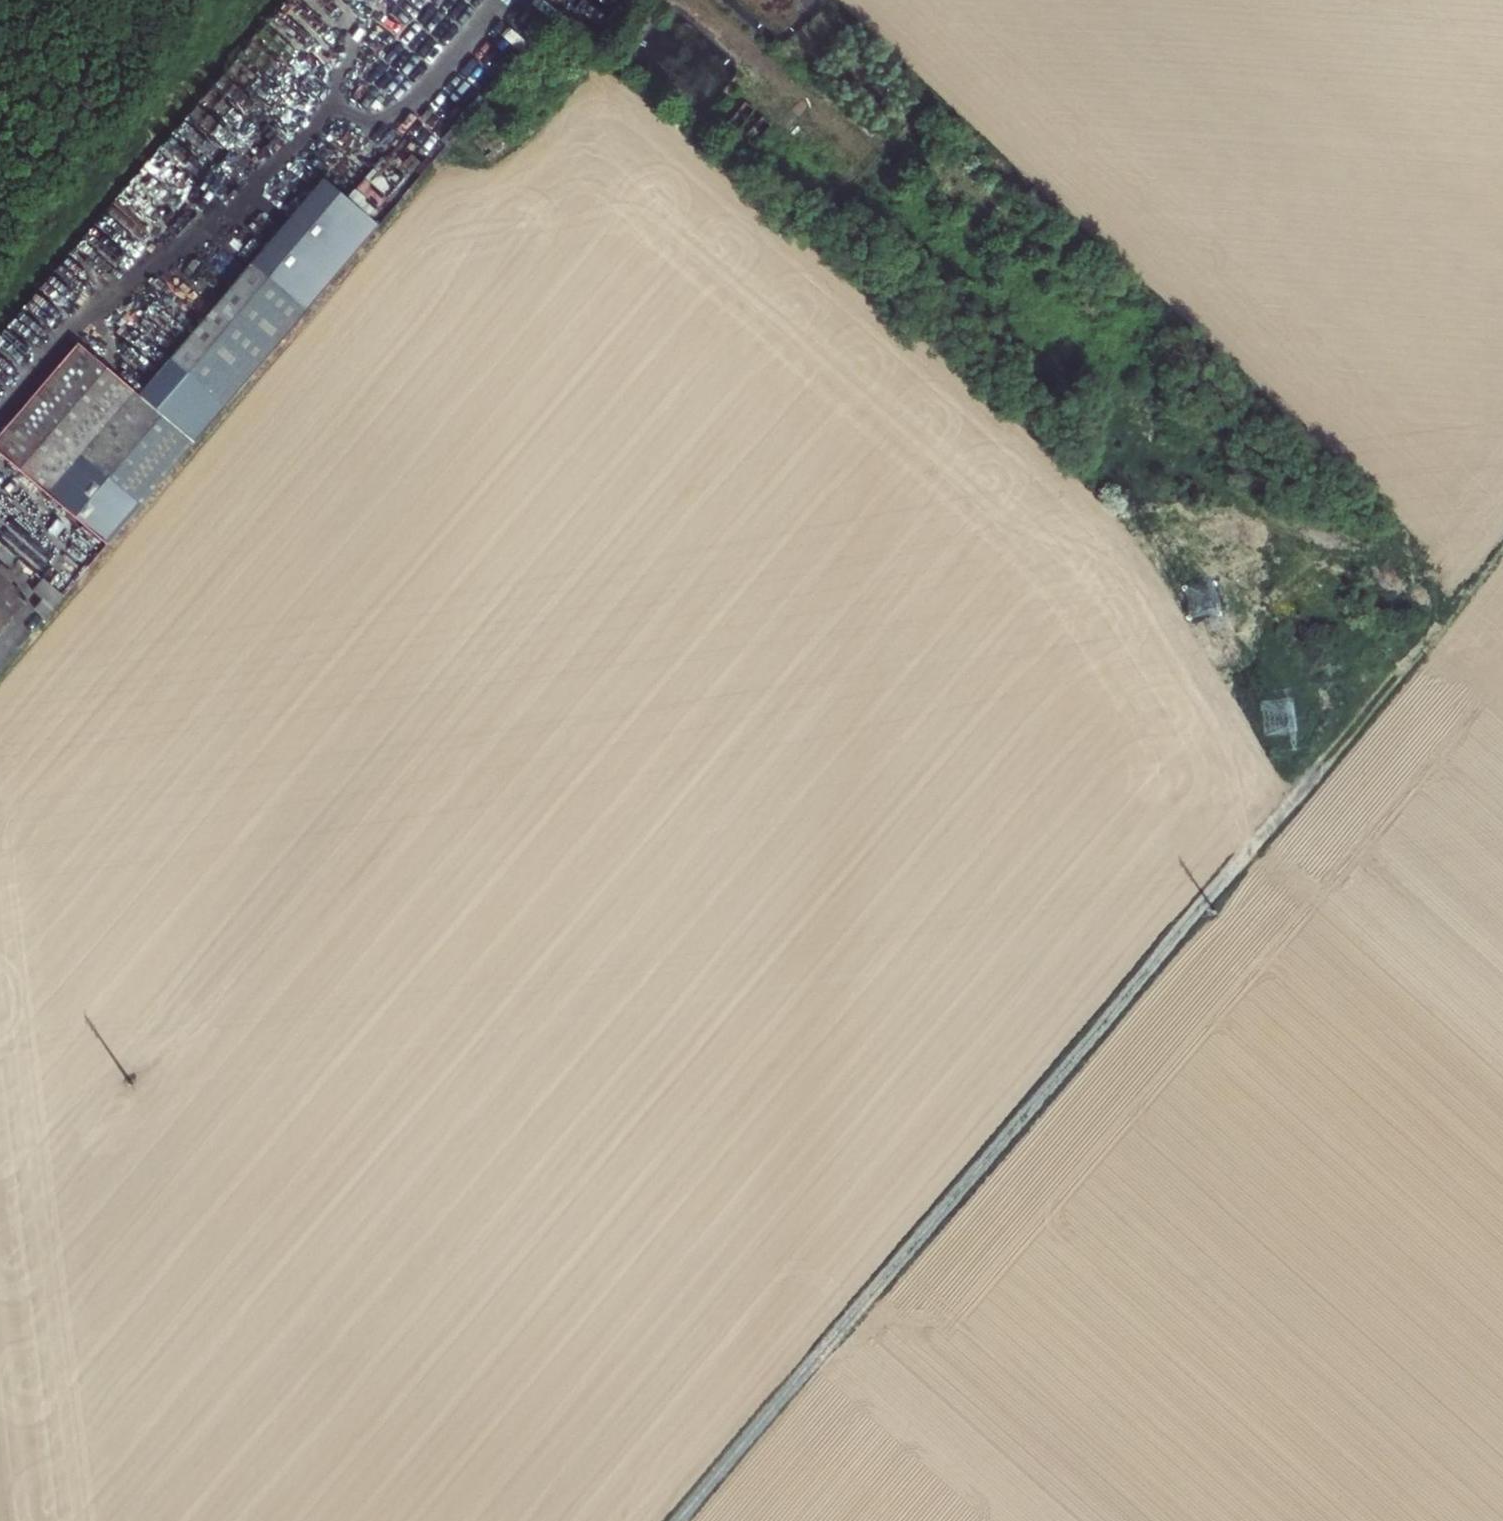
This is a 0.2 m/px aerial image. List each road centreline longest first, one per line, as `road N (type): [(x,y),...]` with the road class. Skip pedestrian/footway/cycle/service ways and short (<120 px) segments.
road 1 (track): [(666,1520),(1502,537)]

